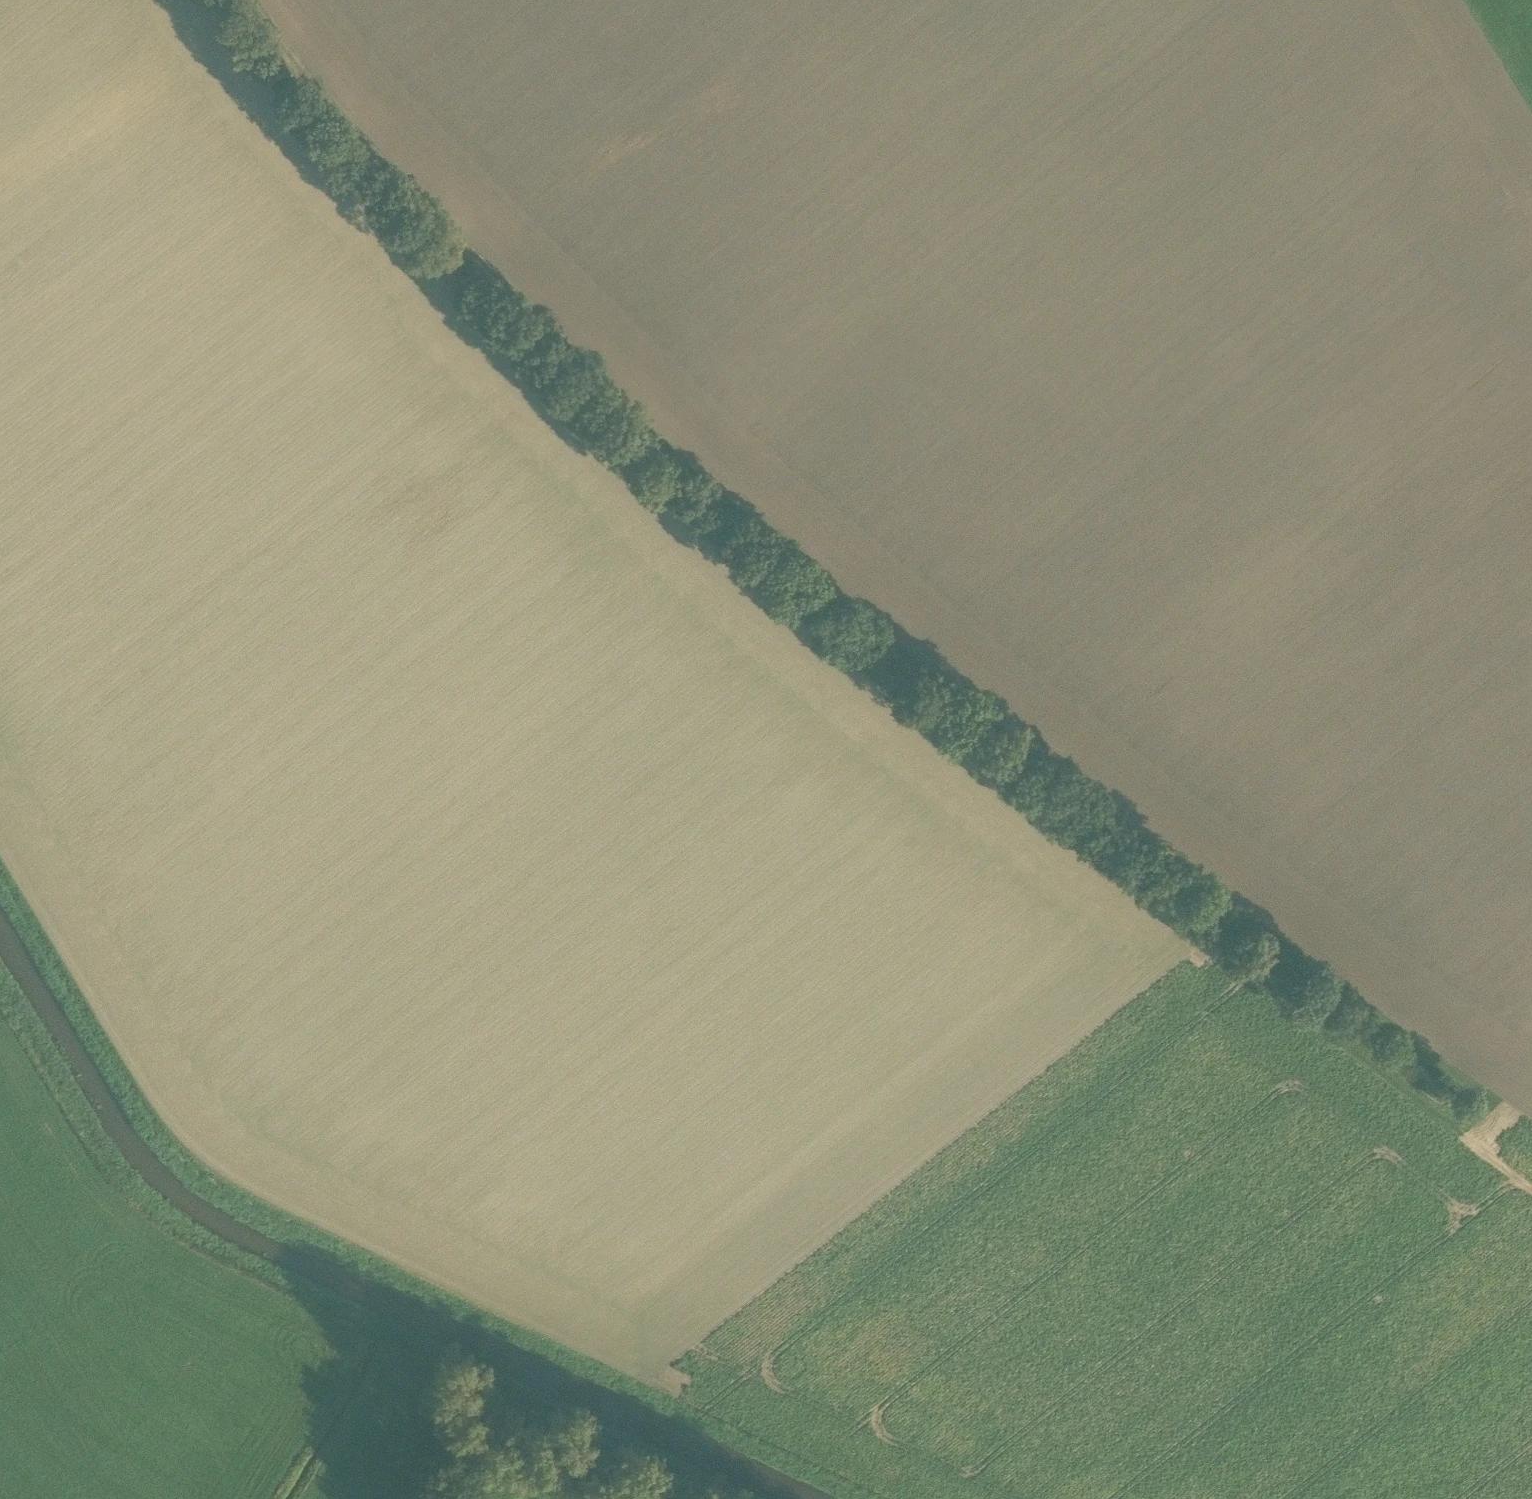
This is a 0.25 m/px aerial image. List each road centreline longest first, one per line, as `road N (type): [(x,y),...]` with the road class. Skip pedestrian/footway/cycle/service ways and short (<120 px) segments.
road 1 (track): [(479,284),(245,0)]

